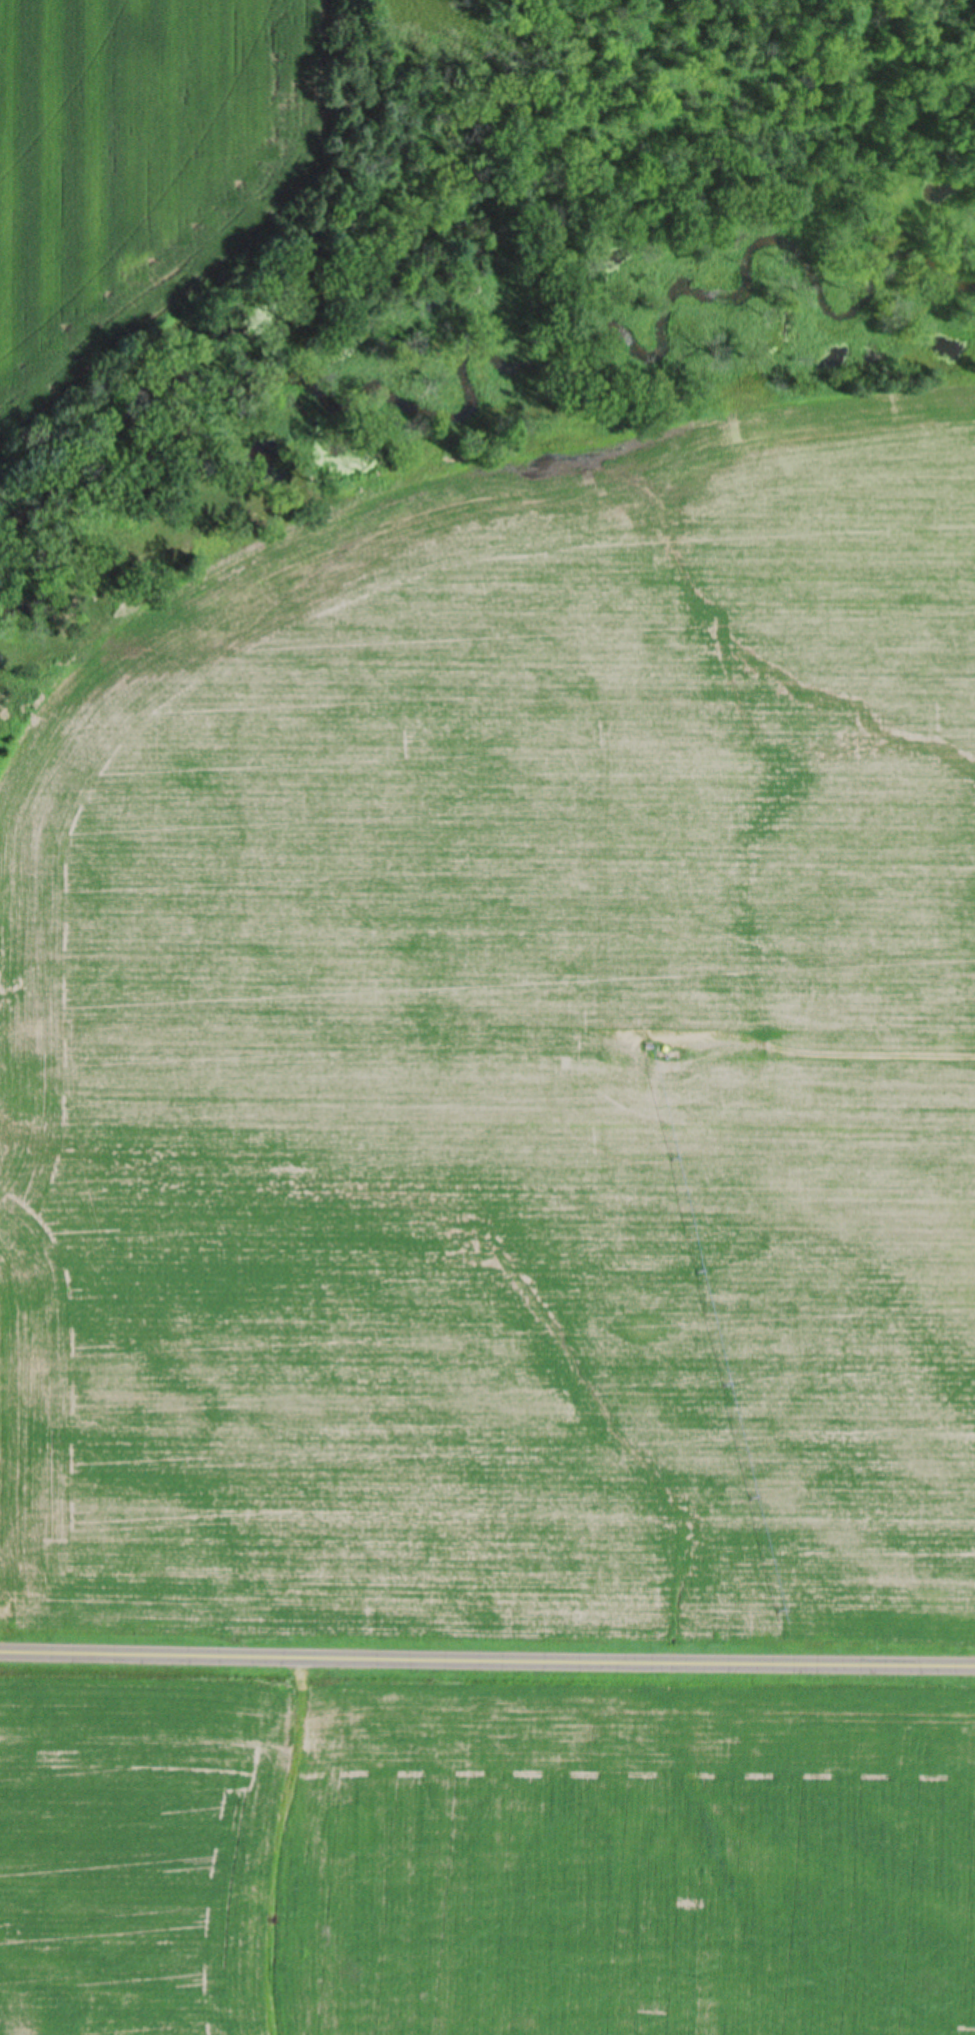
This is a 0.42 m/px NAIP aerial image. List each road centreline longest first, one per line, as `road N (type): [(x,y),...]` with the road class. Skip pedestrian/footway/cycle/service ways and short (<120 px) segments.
road 1 (secondary): [(0,1649),(974,1663)]

